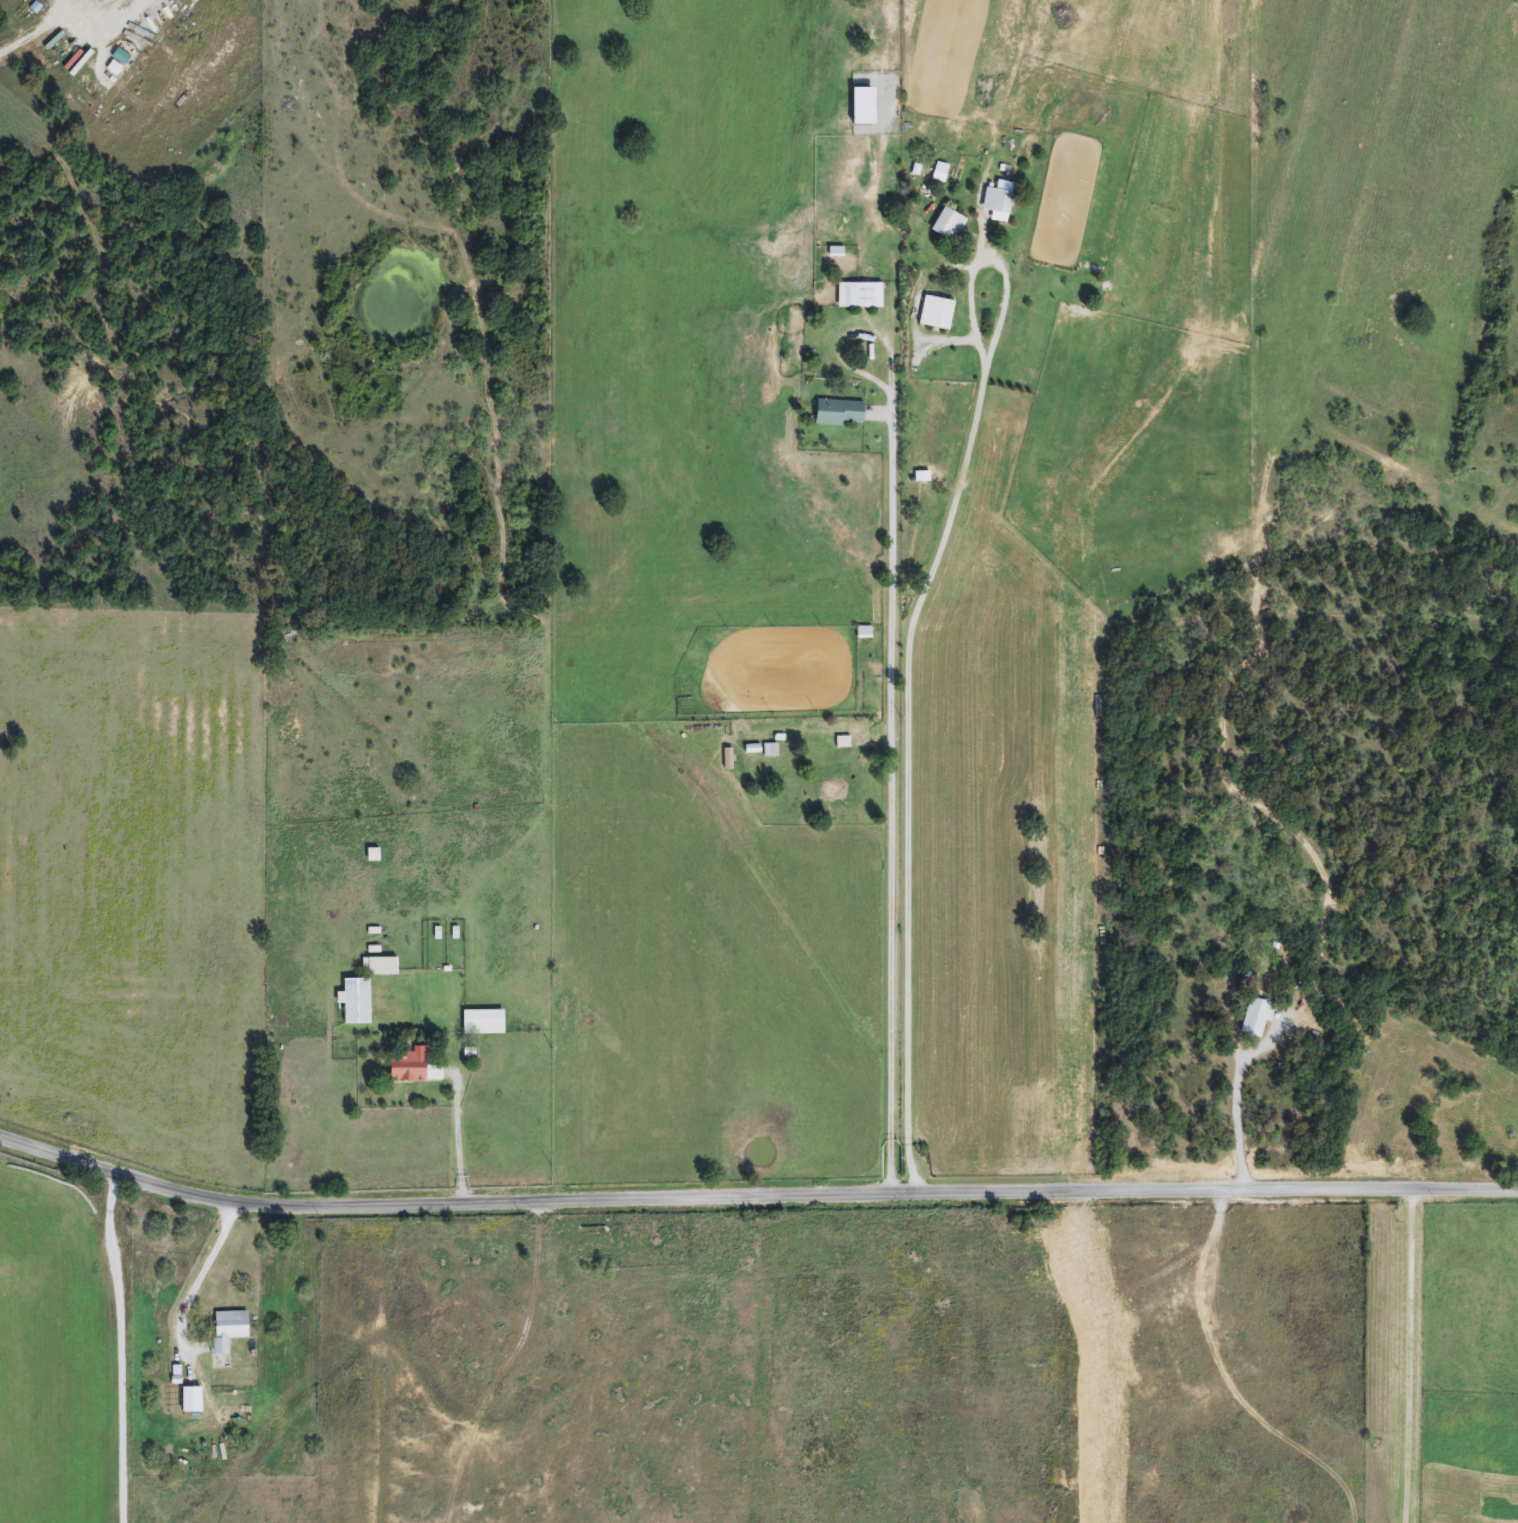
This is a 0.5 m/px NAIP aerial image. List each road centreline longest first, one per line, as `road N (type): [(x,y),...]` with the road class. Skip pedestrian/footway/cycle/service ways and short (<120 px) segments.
road 1 (tertiary): [(109,1175),(216,1207),(263,1210),(1411,1193)]
road 2 (residential): [(1401,1522),(1411,1193)]

